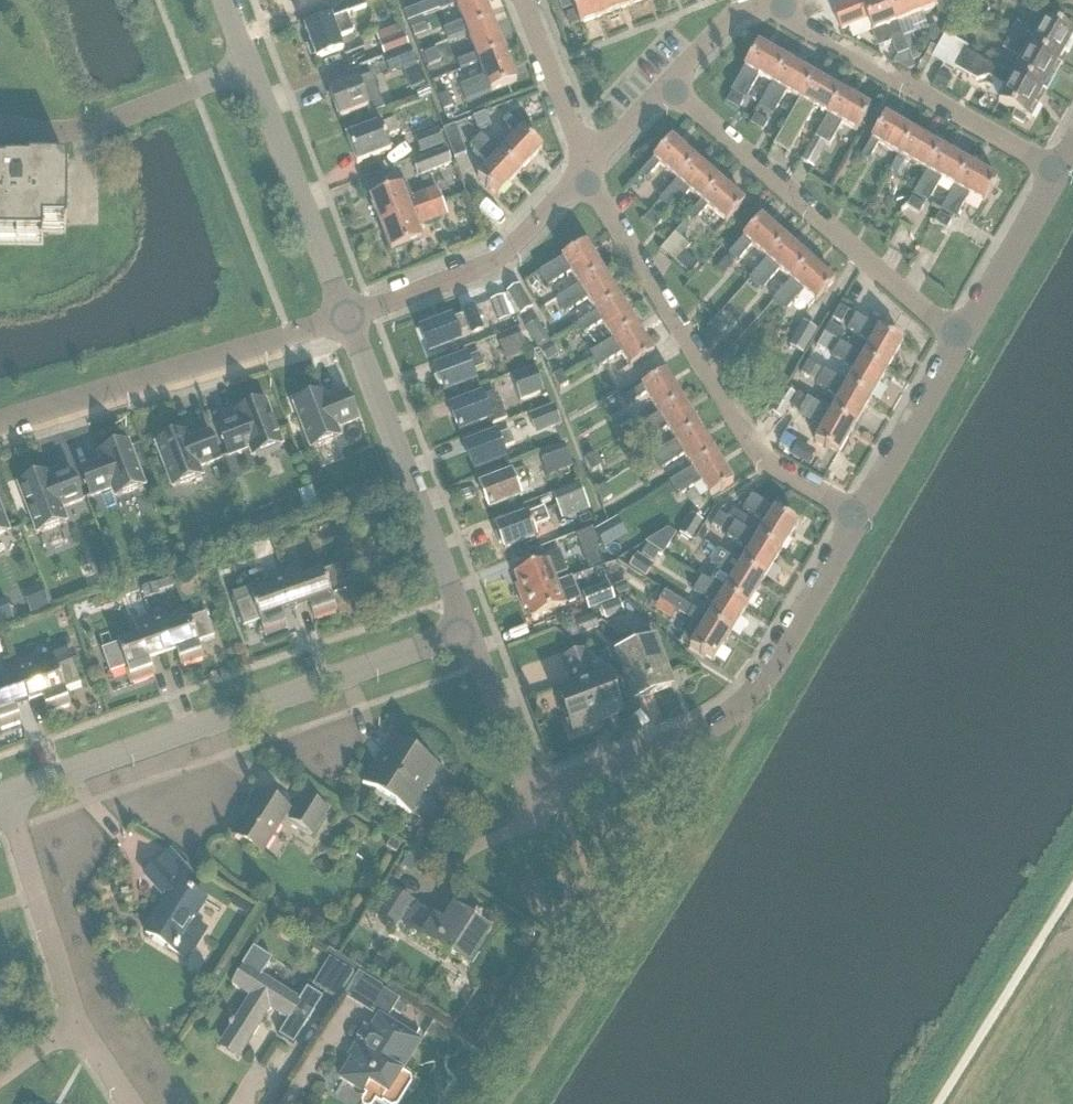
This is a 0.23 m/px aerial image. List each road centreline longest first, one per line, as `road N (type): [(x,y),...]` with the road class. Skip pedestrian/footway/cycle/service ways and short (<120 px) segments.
road 1 (residential): [(467,631),(529,774),(571,791),(748,714),(866,521)]
road 2 (tertiary): [(2,795),(467,631)]
road 3 (residential): [(866,521),(747,442),(587,175)]
road 4 (residential): [(964,344),(770,188),(668,92)]
road 5 (residential): [(0,424),(347,323)]
road 6 (residential): [(1059,173),(762,8)]
road 7 (tertiary): [(467,631),(347,323)]
road 8 (residential): [(587,175),(490,269),(347,323)]
road 9 (tertiary): [(347,323),(250,68)]
road 10 (residential): [(0,127),(97,125),(250,68)]
road 11 (residential): [(77,1030),(2,795)]
road 12 (residential): [(866,521),(964,344)]
road 13 (residential): [(964,344),(1059,173)]
road 14 (residential): [(587,175),(523,0)]
road 15 (residential): [(762,8),(668,92)]

